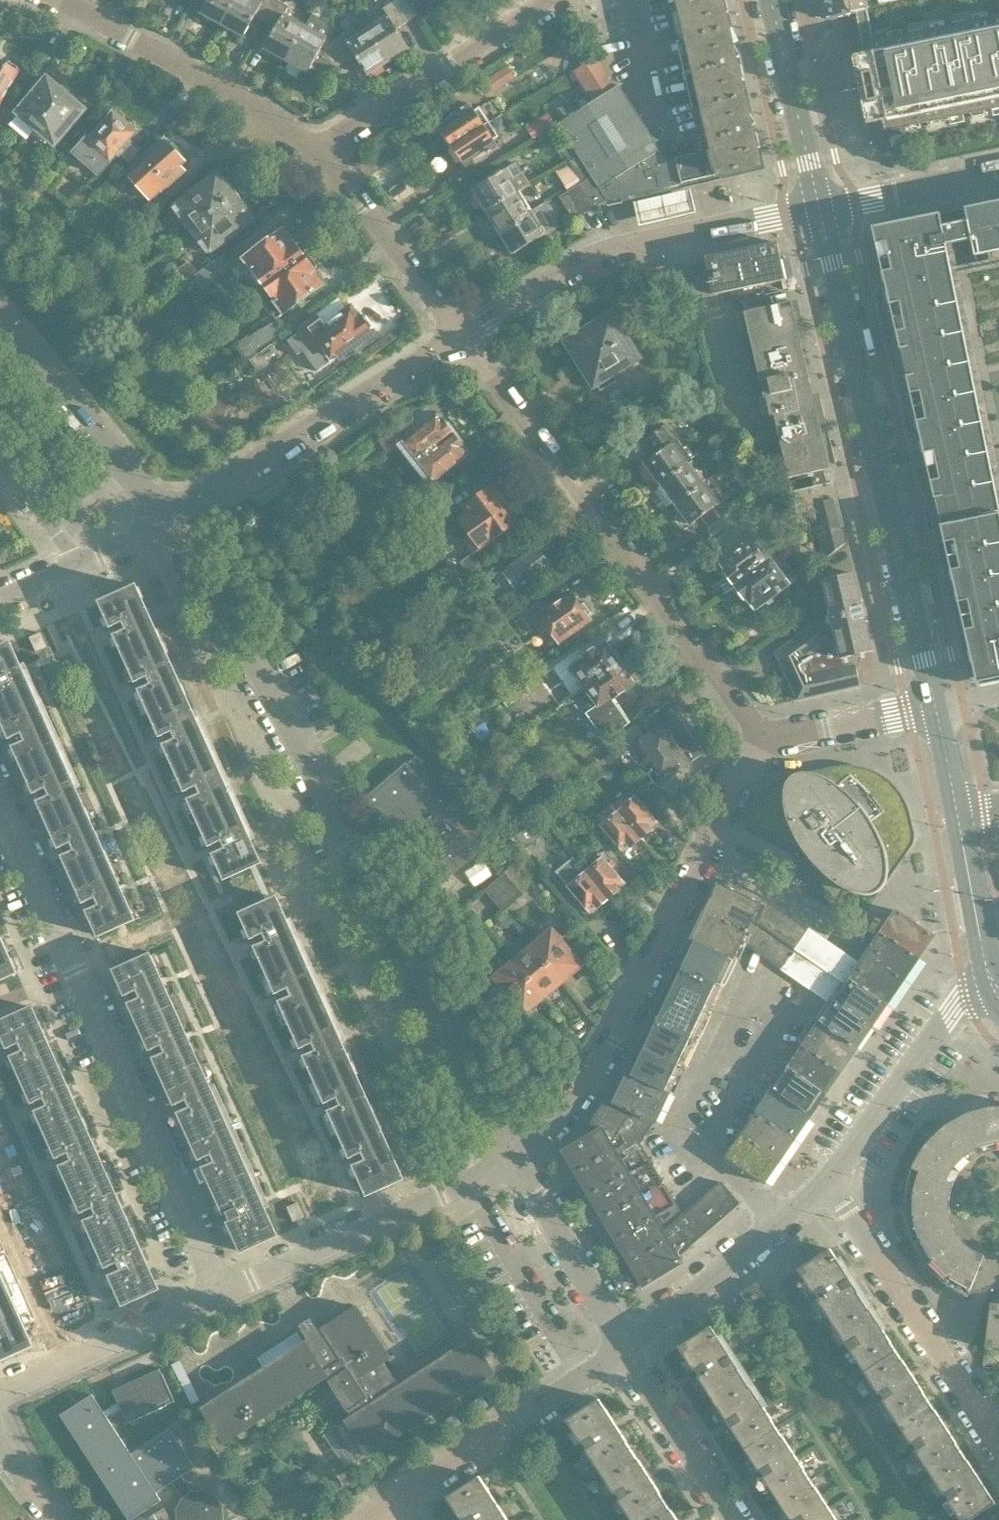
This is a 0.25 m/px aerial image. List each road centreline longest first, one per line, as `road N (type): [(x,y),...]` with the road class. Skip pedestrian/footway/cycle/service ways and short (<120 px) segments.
road 1 (residential): [(511,1159),(170,517)]
road 2 (residential): [(226,1291),(0,807)]
road 3 (tertiary): [(934,704),(819,209)]
road 4 (residential): [(760,739),(465,337)]
road 5 (residential): [(511,1159),(575,1101),(760,739)]
road 6 (residential): [(465,337),(589,257),(819,209)]
road 7 (residential): [(170,517),(465,337)]
road 8 (residential): [(226,1291),(511,1159)]
road 9 (residential): [(998,1442),(828,1181)]
road 10 (residential): [(325,151),(67,0)]
road 11 (residential): [(389,1502),(628,1345)]
road 12 (residential): [(325,151),(554,0)]
road 13 (residential): [(170,517),(0,315)]
road 14 (residential): [(828,1181),(954,1006),(993,982)]
road 15 (residential): [(628,1345),(828,1181)]
road 16 (residential): [(0,1392),(226,1291)]
road 17 (residential): [(465,337),(325,151)]
road 18 (residential): [(628,1345),(511,1159)]
road 19 (tertiary): [(819,209),(771,0)]
road 20 (residential): [(739,1519),(628,1345)]
road 21 (residential): [(0,600),(170,517)]
road 22 (residential): [(819,209),(998,173)]
road 23 (residential): [(760,739),(934,704)]
road 24 (tertiary): [(993,982),(957,813)]

